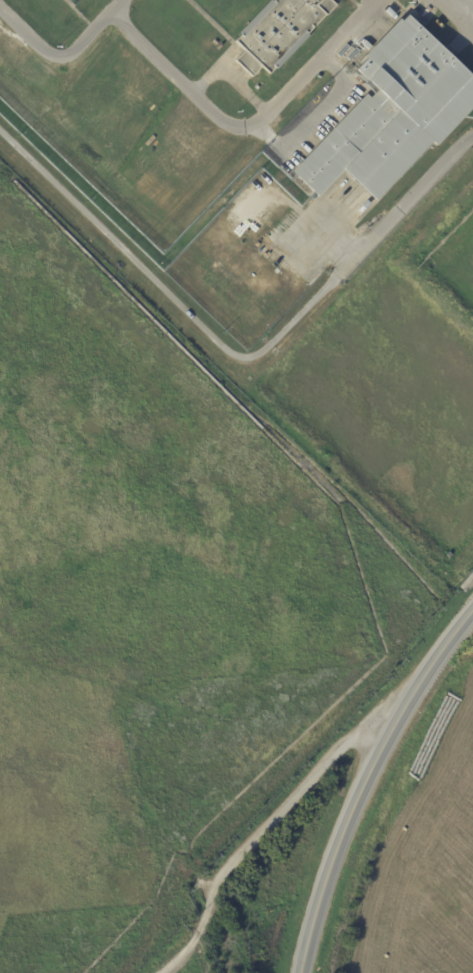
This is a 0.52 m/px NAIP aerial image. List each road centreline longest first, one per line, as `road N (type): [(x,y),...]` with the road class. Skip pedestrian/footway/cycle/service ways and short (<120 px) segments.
road 1 (secondary): [(302,972),(319,899),(386,743),(437,654),(472,613)]

